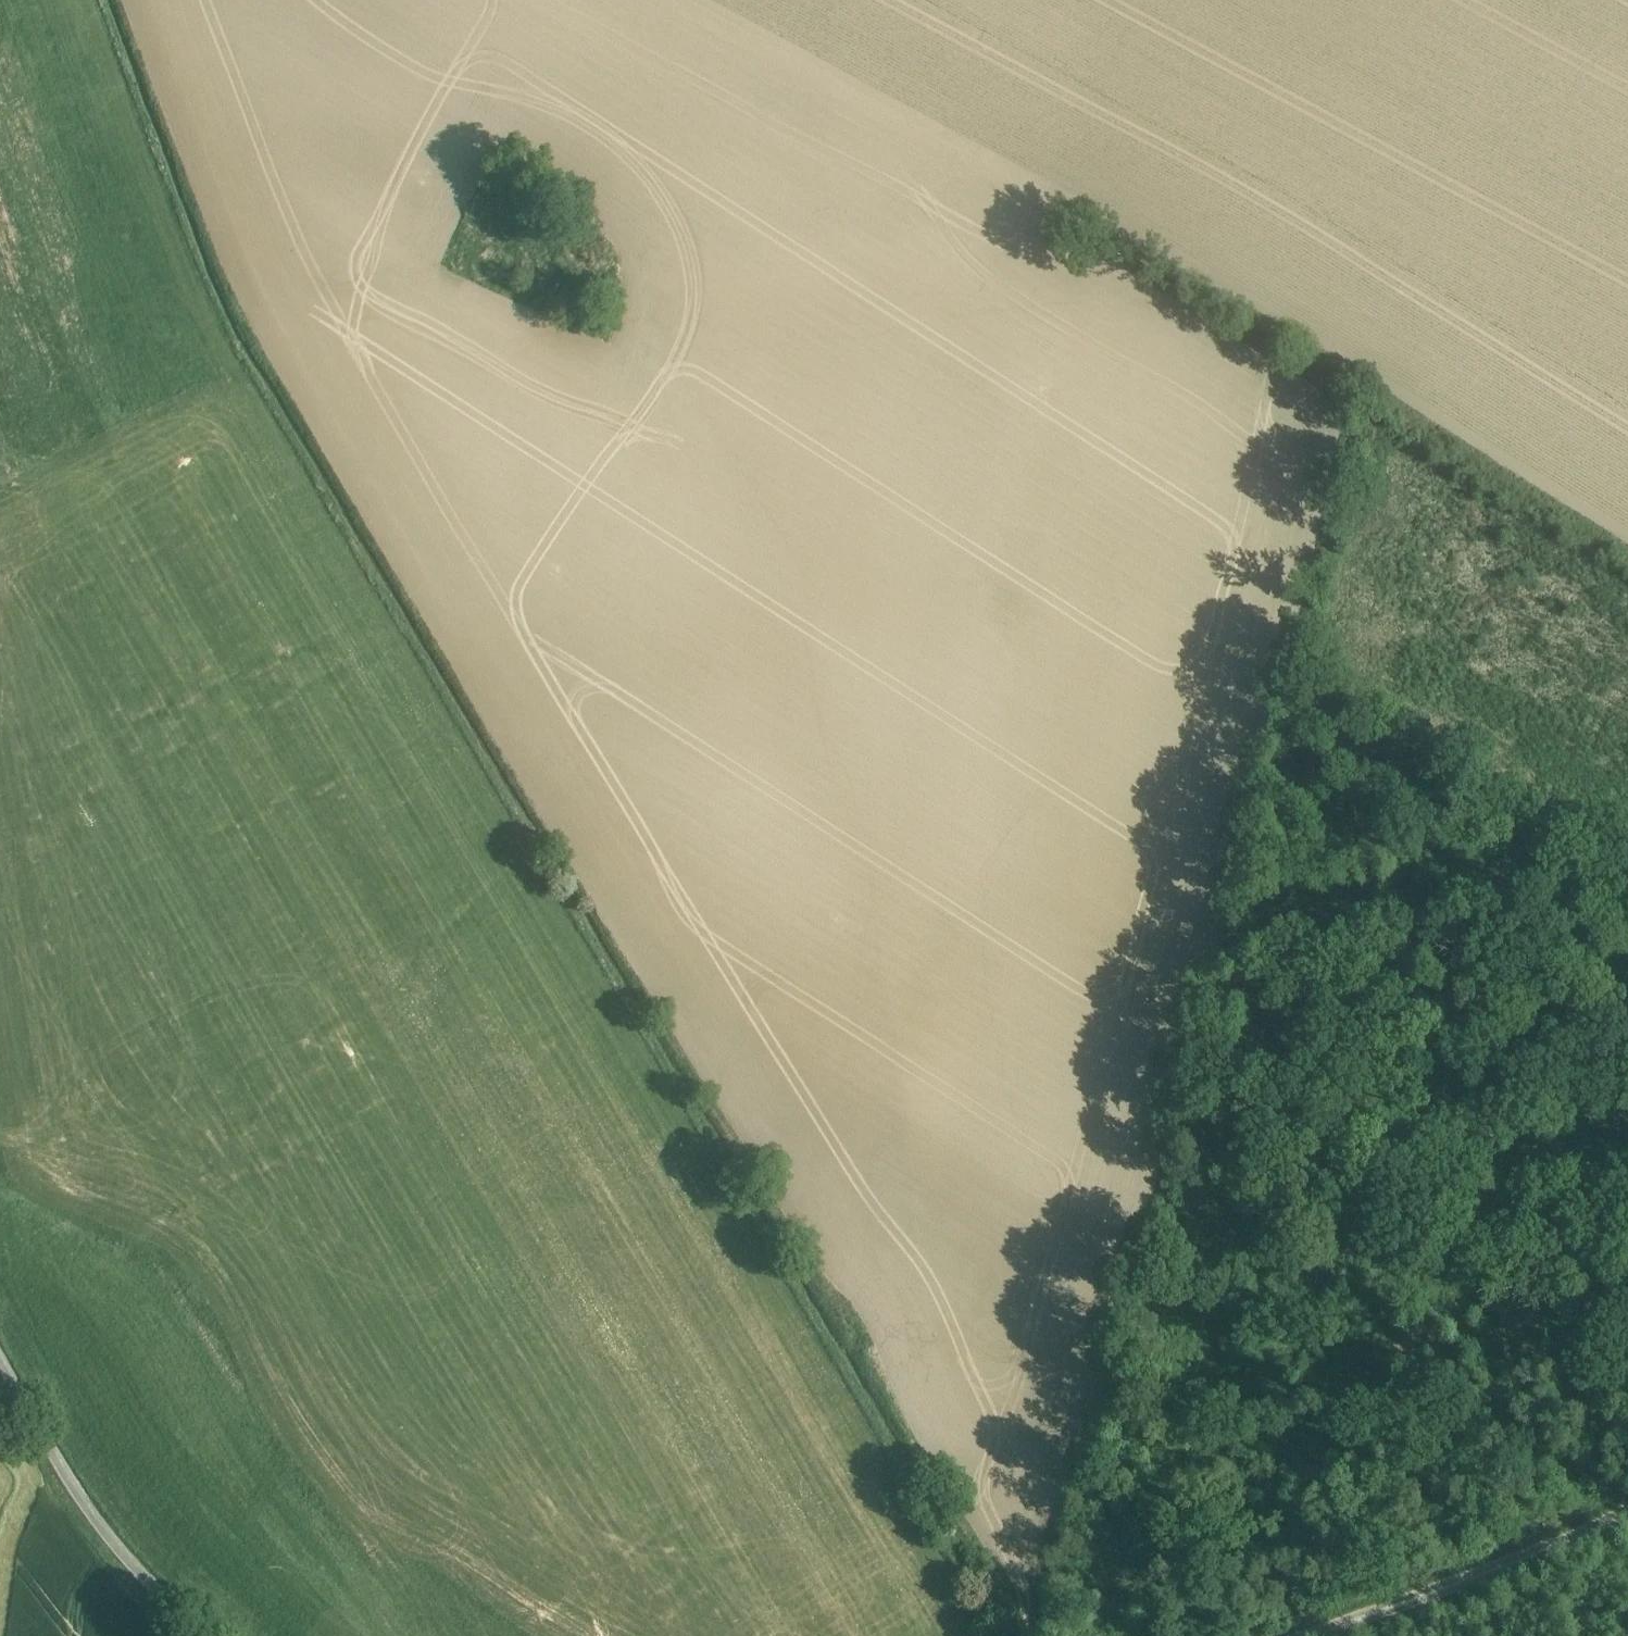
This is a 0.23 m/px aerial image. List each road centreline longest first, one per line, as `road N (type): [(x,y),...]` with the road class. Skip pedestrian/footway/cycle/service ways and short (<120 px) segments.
road 1 (unclassified): [(214,1635),(91,1508),(0,1359)]
road 2 (unclassified): [(1307,1635),(1492,1571),(1627,1511)]

